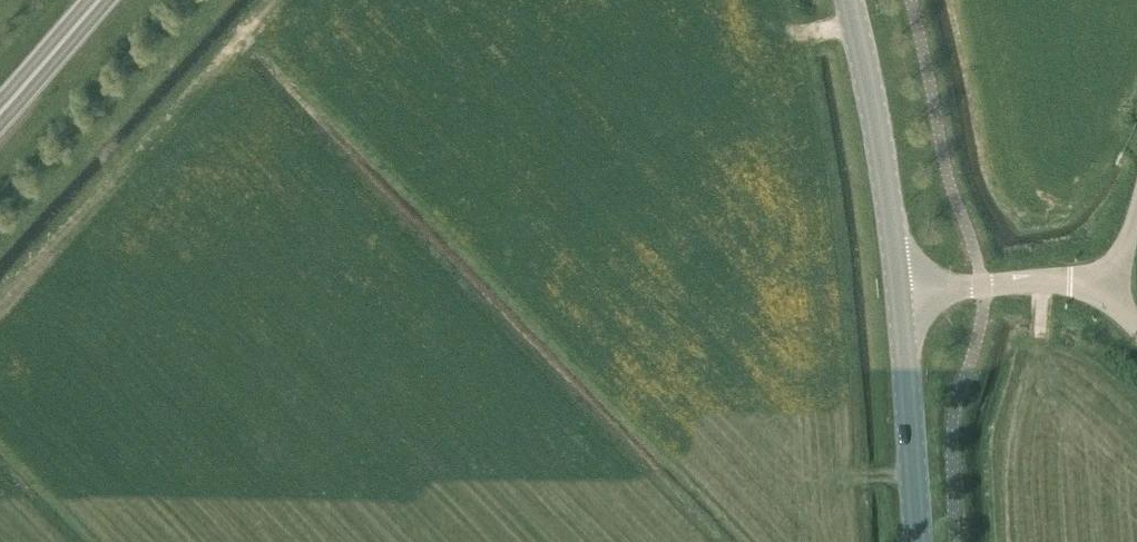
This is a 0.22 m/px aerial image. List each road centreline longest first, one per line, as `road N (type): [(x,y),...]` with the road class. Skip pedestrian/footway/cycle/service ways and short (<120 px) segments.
road 1 (primary): [(899,290),(848,0)]
road 2 (primary): [(915,541),(899,290)]
road 3 (unclassified): [(1106,297),(1058,279),(899,290)]
road 4 (trunk): [(0,110),(98,0)]

